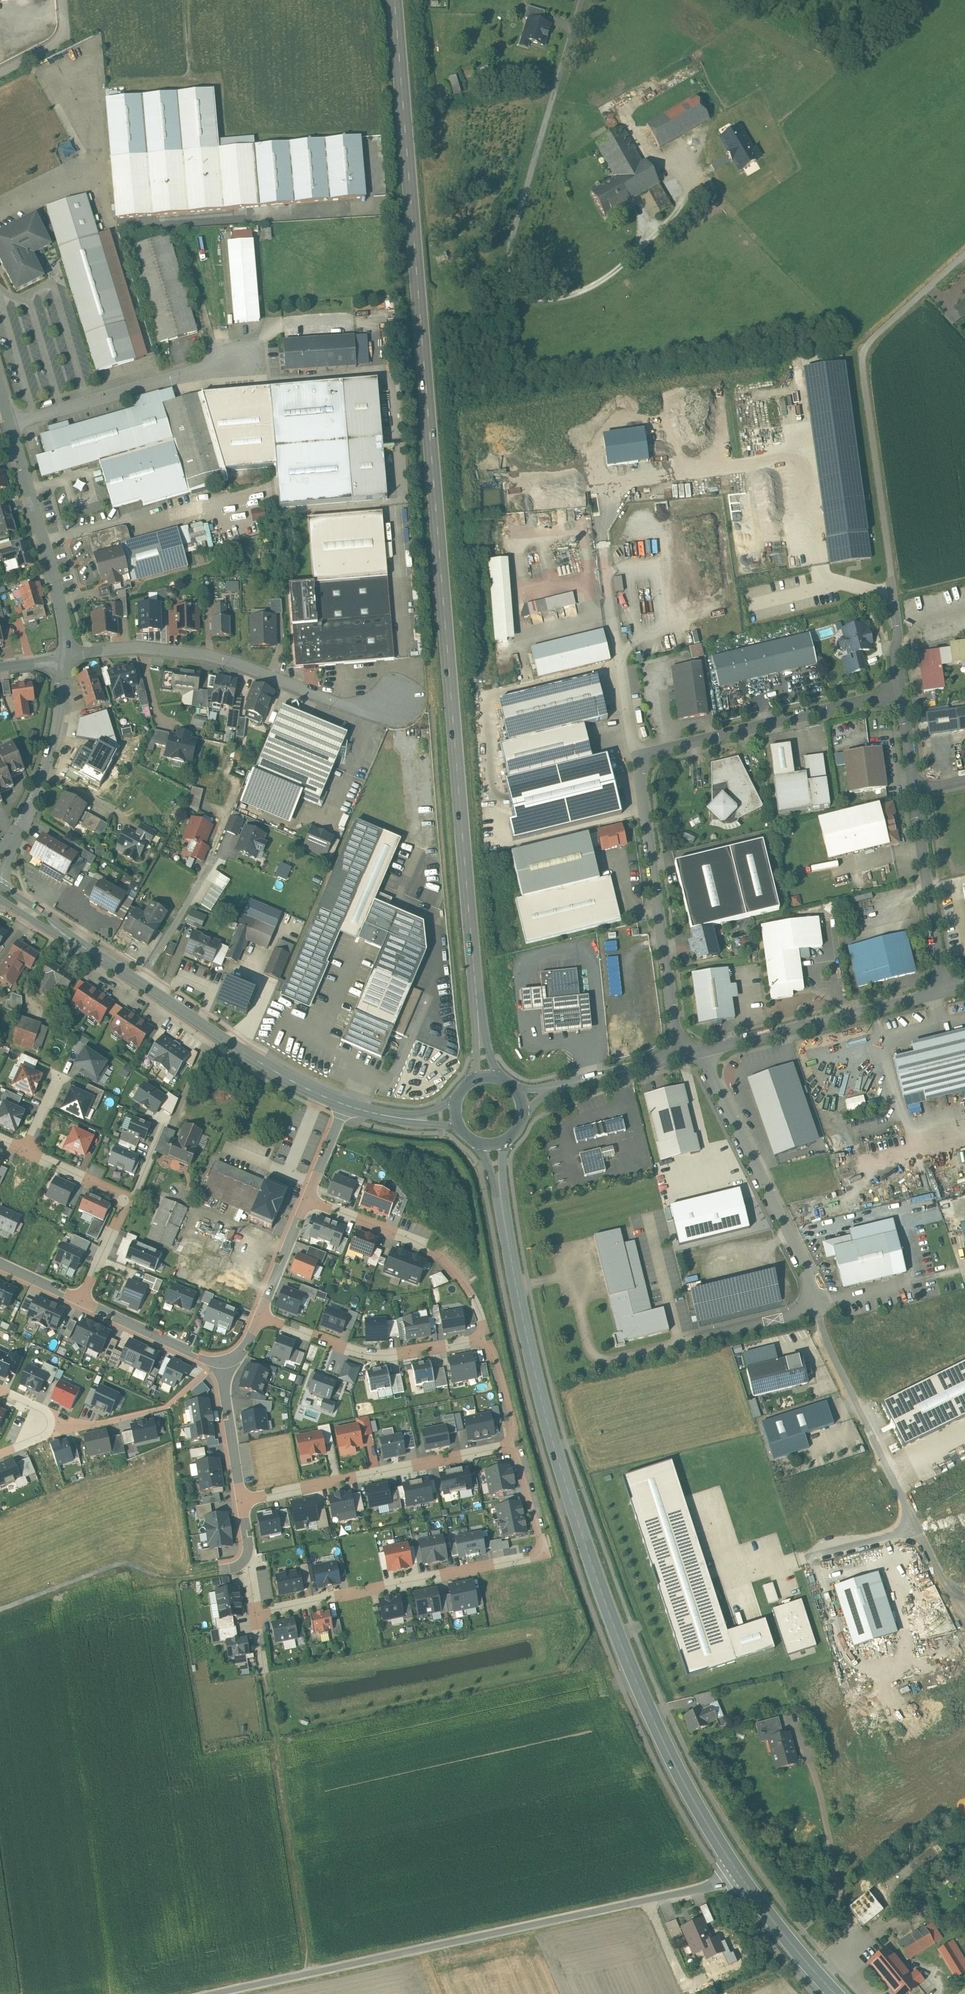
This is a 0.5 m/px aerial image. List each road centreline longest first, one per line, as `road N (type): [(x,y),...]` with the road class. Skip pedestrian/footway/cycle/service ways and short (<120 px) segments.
road 1 (primary): [(394,0),(485,1074)]
road 2 (primary): [(493,1145),(539,1390),(590,1559),(651,1716),(739,1874)]
road 3 (unclassified): [(901,691),(656,752),(645,764),(639,781),(677,1035),(691,1053)]
road 4 (unclassified): [(739,1874),(214,1993)]
road 5 (track): [(578,0),(516,226),(510,255),(517,282),(539,298),(593,286),(666,224),(696,177)]
road 6 (unclassified): [(964,253),(862,352),(901,691)]
road 7 (residential): [(255,1613),(536,1556),(541,1541),(516,1452),(507,1446)]
road 8 (primary): [(342,1103),(277,1072),(0,891)]
road 9 (residential): [(68,657),(138,646),(205,654),(344,703),(398,702)]
road 10 (track): [(263,1670),(309,1974)]
road 11 (unclassified): [(691,1053),(811,1279),(815,1310)]
road 12 (residential): [(507,1446),(241,1502)]
road 13 (residential): [(944,991),(691,1053)]
road 14 (residential): [(478,1340),(482,1318),(471,1292),(443,1261),(305,1198)]
road 15 (tertiary): [(11,423),(65,606),(68,657)]
road 16 (unclassified): [(815,1310),(915,1528)]
road 17 (residential): [(478,1340),(375,1355),(259,1316)]
road 18 (residential): [(80,1301),(126,1198),(25,1150)]
road 19 (residential): [(225,357),(11,423)]
road 20 (tertiary): [(68,657),(39,786),(0,860)]
road 21 (unclassified): [(914,793),(944,991)]
road 22 (residential): [(691,1053),(523,1099)]
road 23 (residential): [(220,1366),(80,1301)]
road 24 (primary): [(739,1874),(836,1993)]
road 25 (residential): [(241,1502),(220,1366)]
road 26 (residential): [(305,1198),(259,1316)]
road 27 (unclassified): [(815,1310),(695,1338)]
road 28 (unclassified): [(915,1528),(796,1558)]

